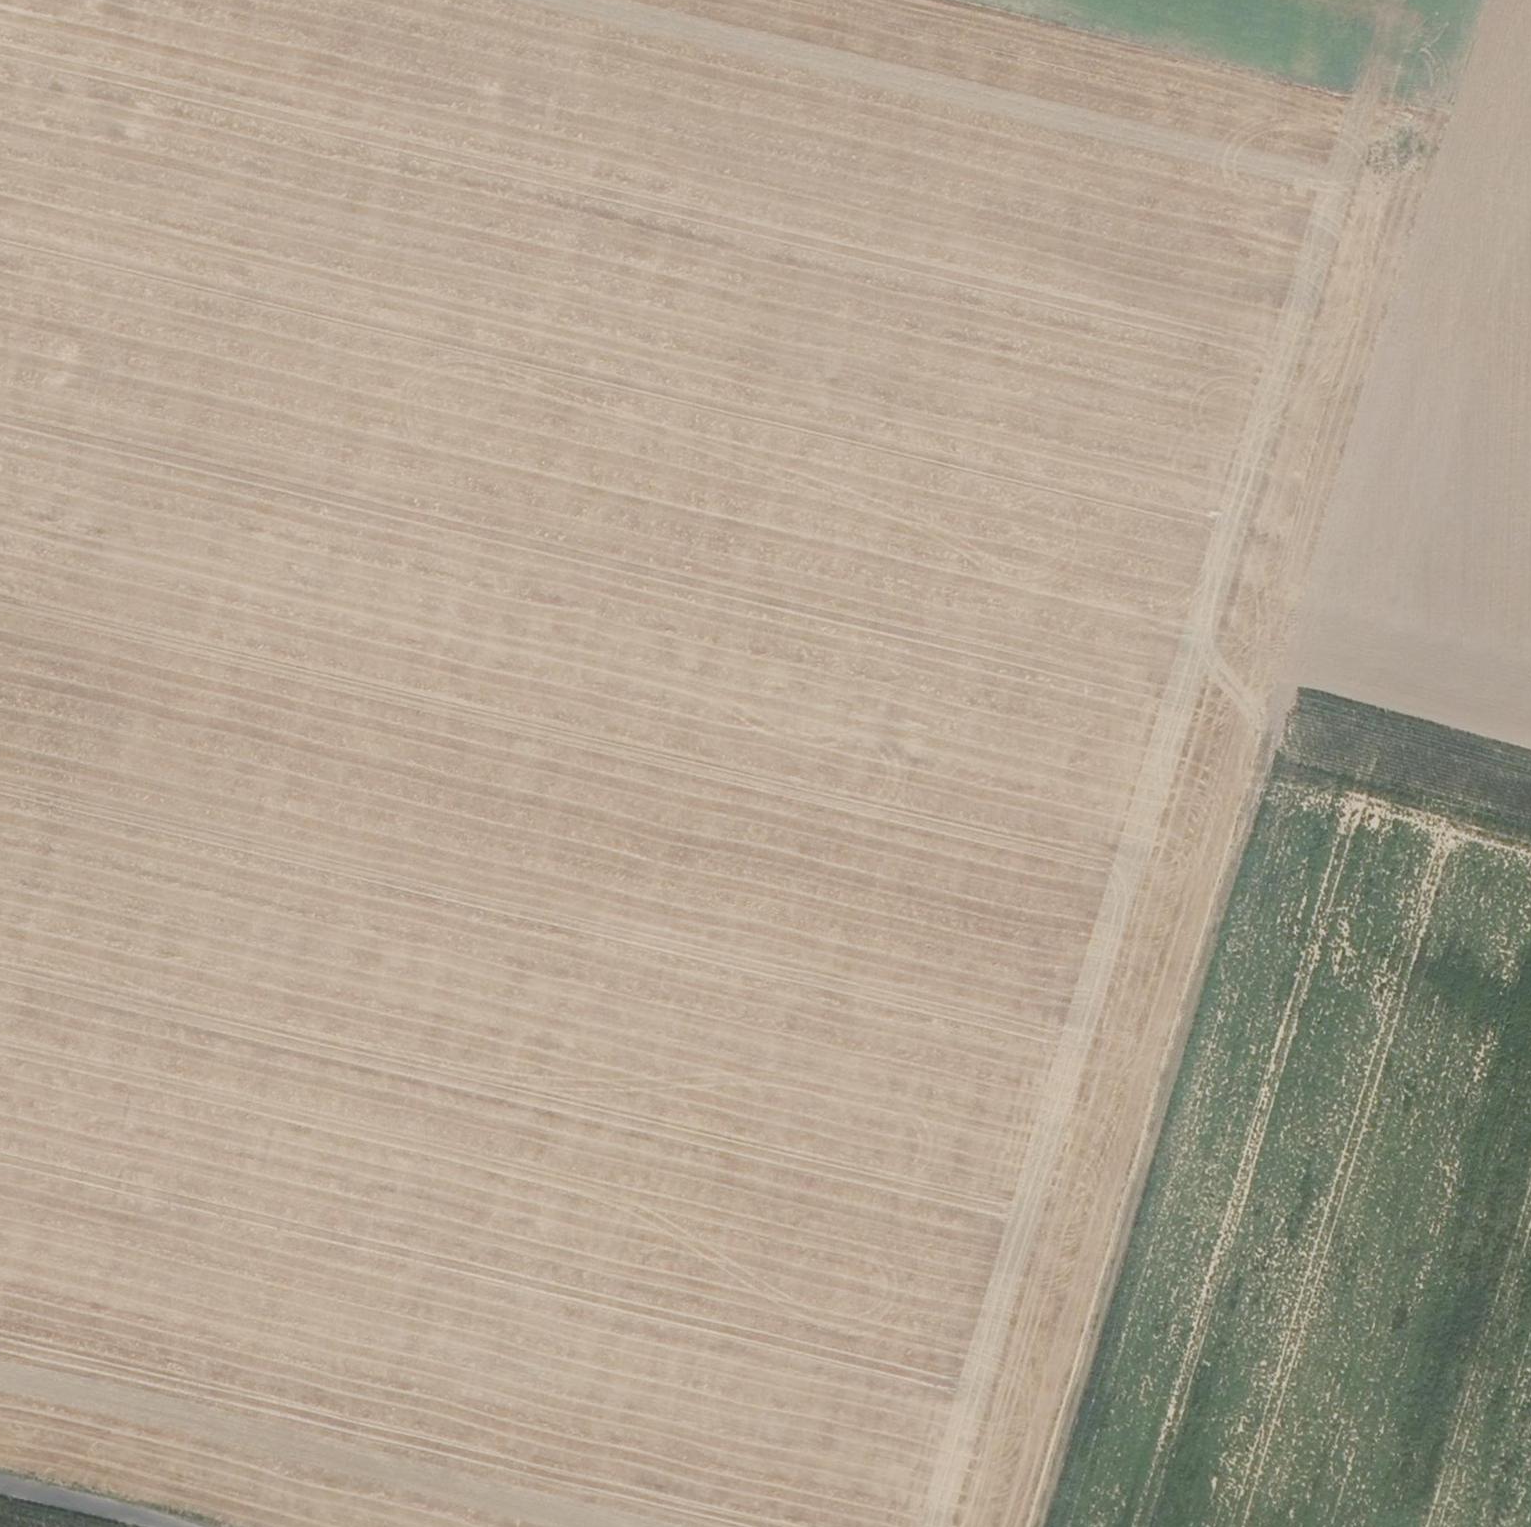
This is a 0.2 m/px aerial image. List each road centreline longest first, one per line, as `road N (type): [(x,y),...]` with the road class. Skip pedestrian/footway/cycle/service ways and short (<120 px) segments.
road 1 (track): [(1030,1526),(1285,700)]
road 2 (track): [(0,1483),(157,1526)]

